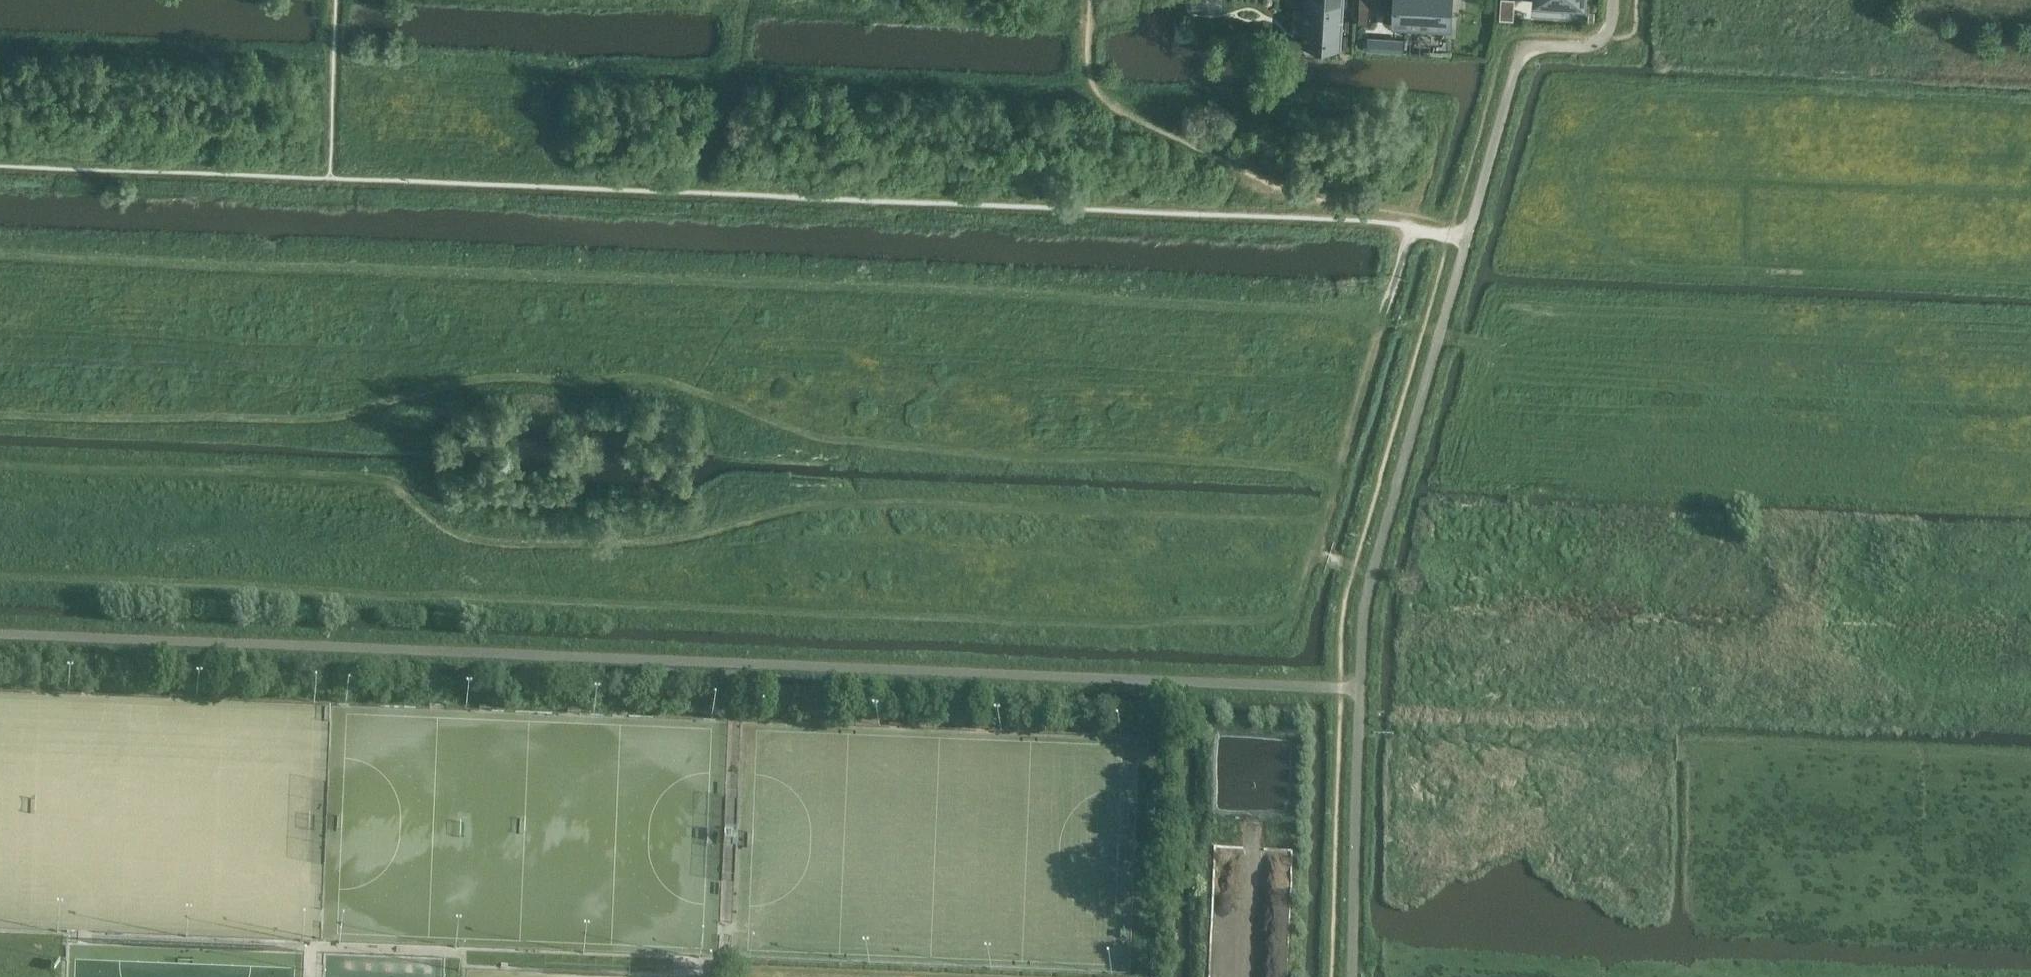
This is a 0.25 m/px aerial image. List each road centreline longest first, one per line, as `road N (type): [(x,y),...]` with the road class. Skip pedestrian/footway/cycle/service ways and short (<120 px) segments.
road 1 (track): [(1384,319),(1313,559),(1356,568)]

